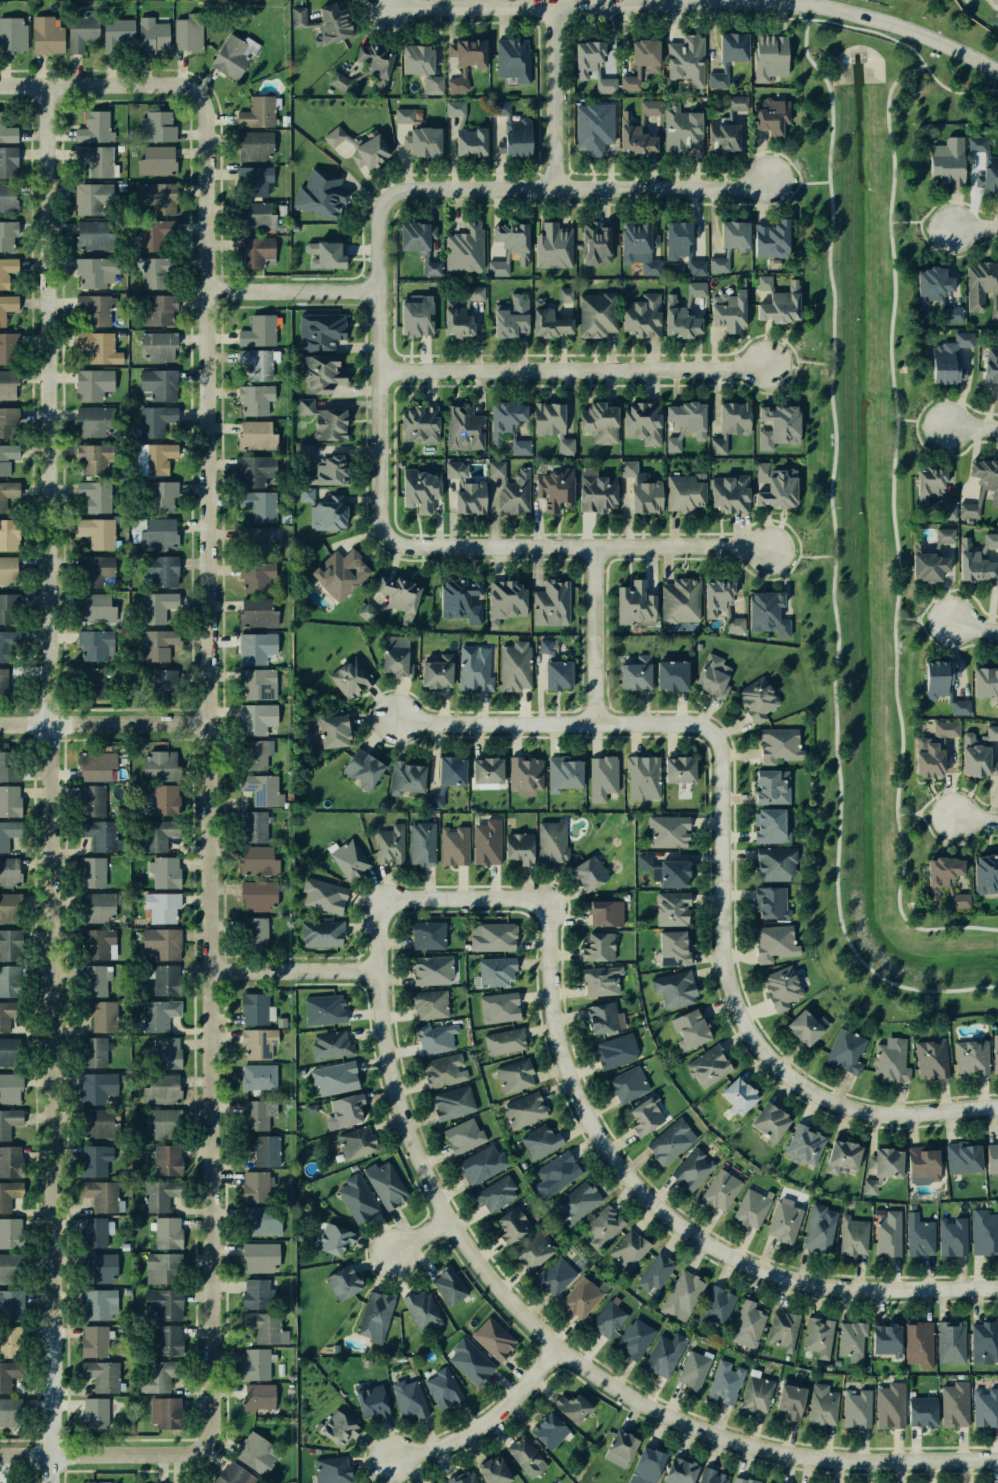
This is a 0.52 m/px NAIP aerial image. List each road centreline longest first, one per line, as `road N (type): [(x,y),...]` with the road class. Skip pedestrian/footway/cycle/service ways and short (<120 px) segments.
road 1 (residential): [(53,85),(50,1482)]
road 2 (residential): [(208,1438),(212,971),(198,98)]
road 3 (residential): [(997,1462),(779,1456),(668,1418),(552,1346),(444,1220),(397,1109),(375,974)]
road 4 (residential): [(546,903),(549,1014),(578,1106),(646,1201),(740,1268),(852,1293),(997,1290)]
road 5 (residential): [(391,5),(815,5),(911,30),(997,70)]
road 6 (residential): [(997,1108),(914,1118),(850,1110),(806,1096),(766,1056),(737,1016),(721,972),(719,753),(704,730),(691,726)]
road 7 (residential): [(376,192),(766,186)]
road 8 (residential): [(374,370),(764,367)]
road 9 (residential): [(380,547),(770,546)]
road 10 (residential): [(380,547),(376,192)]
road 11 (residential): [(691,726),(394,722)]
road 12 (residential): [(375,974),(378,902),(546,903)]
road 13 (residential): [(208,1438),(191,1456),(0,1454)]
road 14 (residential): [(552,1346),(479,1433),(387,1465)]
road 15 (residential): [(206,722),(0,721)]
road 16 (residential): [(0,85),(177,87),(198,98)]
road 17 (residential): [(549,5),(550,188)]
road 18 (residential): [(593,725),(592,550)]
road 19 (residential): [(205,290),(374,294)]
road 20 (residential): [(212,971),(375,974)]

